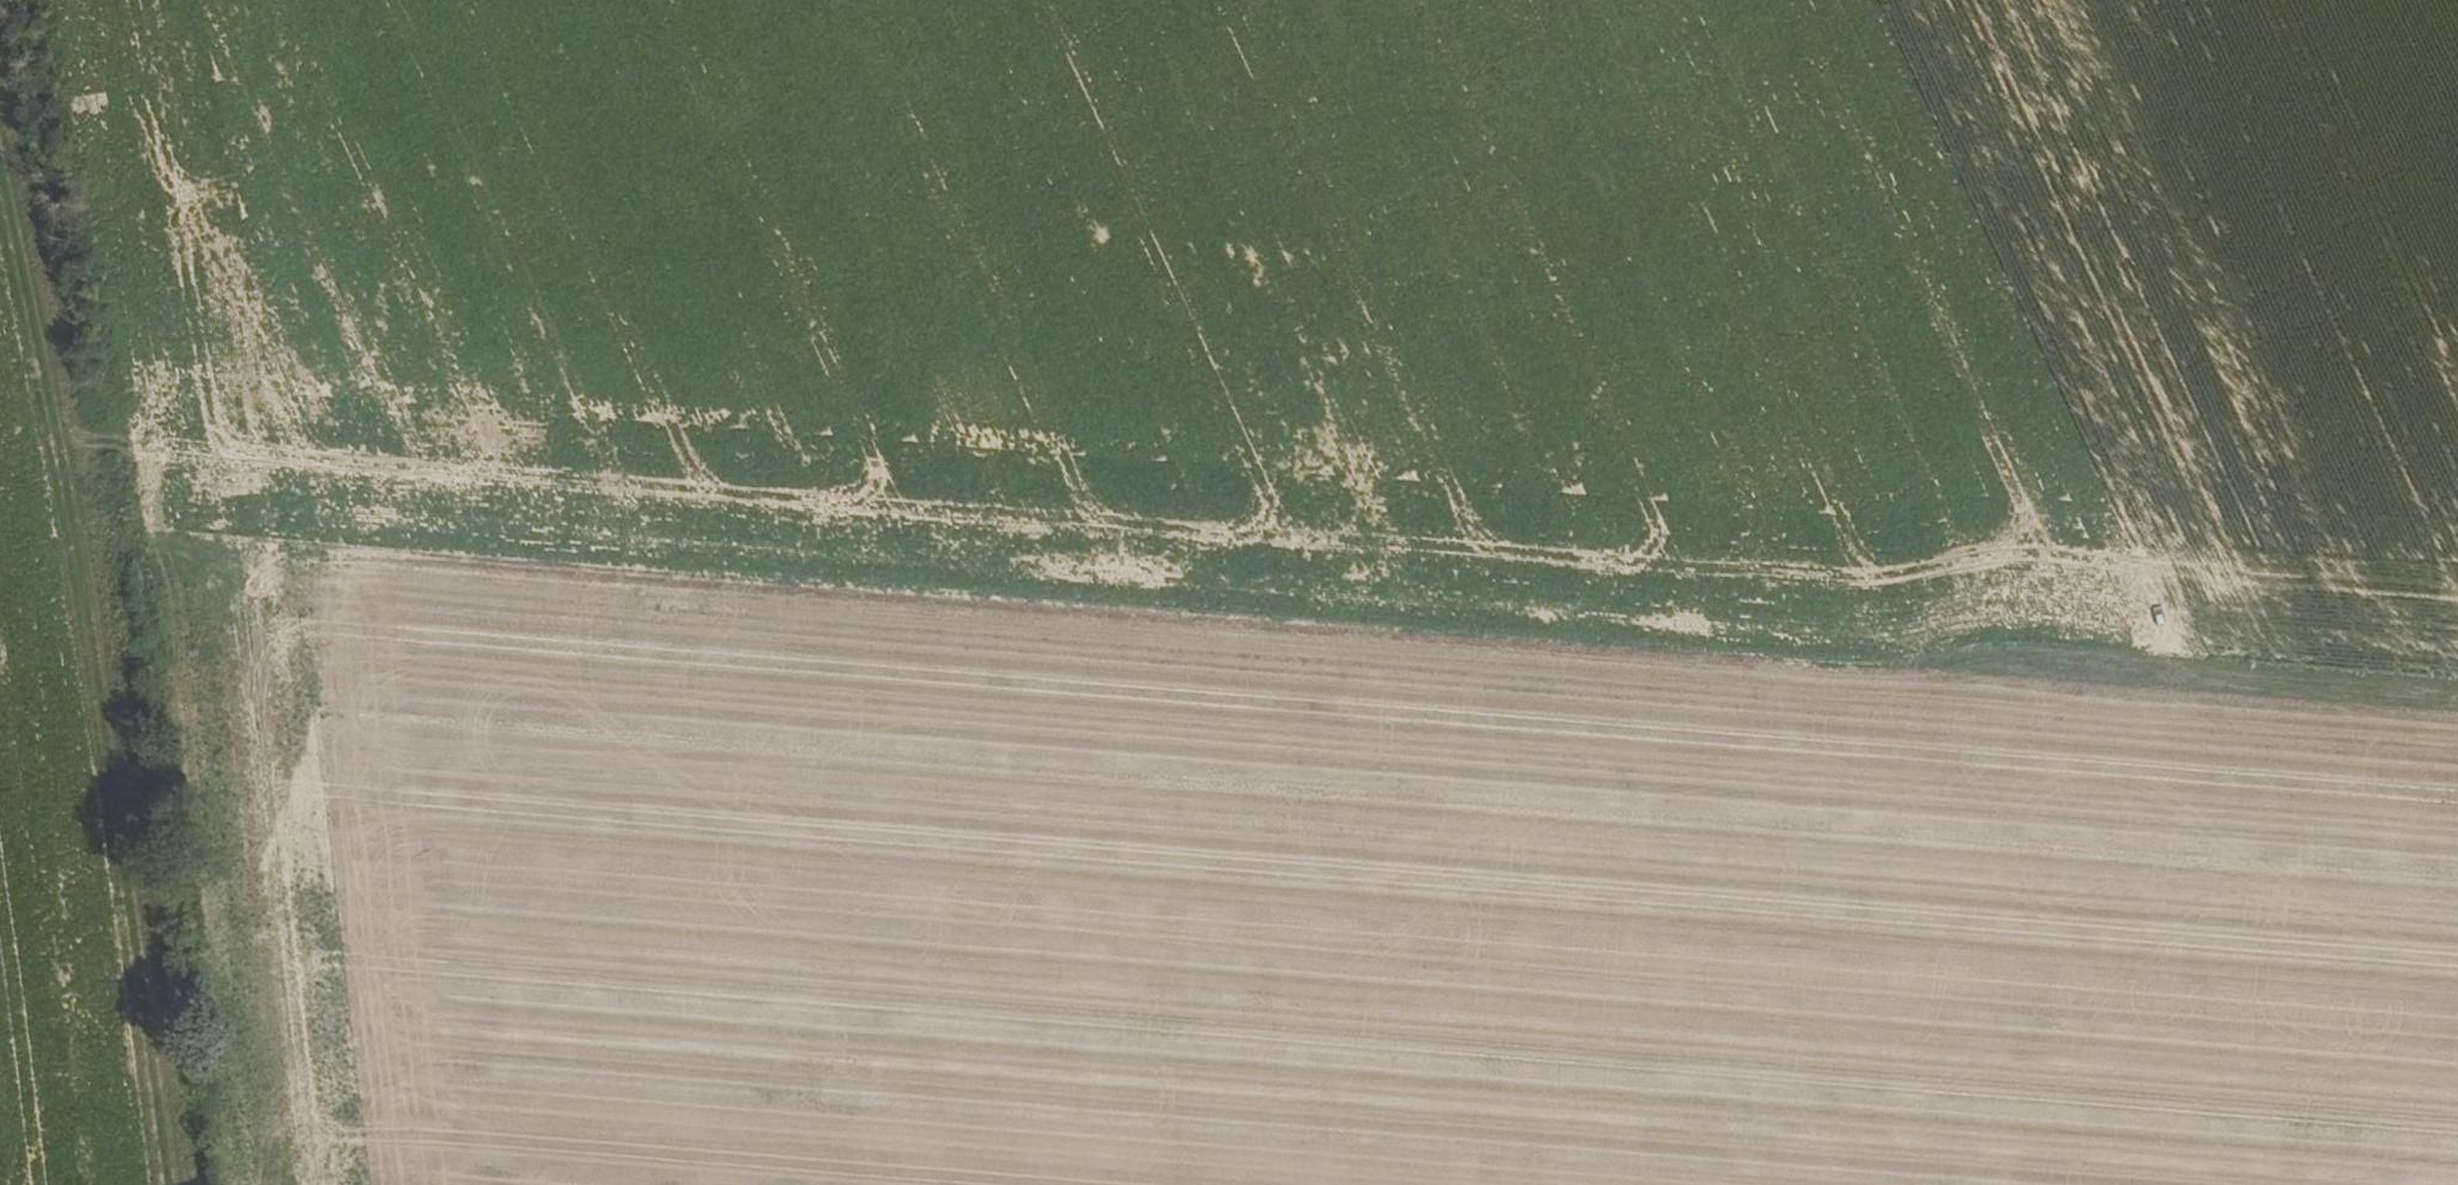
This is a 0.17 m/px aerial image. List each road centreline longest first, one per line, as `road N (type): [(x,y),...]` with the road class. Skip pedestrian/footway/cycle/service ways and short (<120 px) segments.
road 1 (track): [(0,124),(70,445),(160,1184)]
road 2 (track): [(2457,707),(2054,675)]

